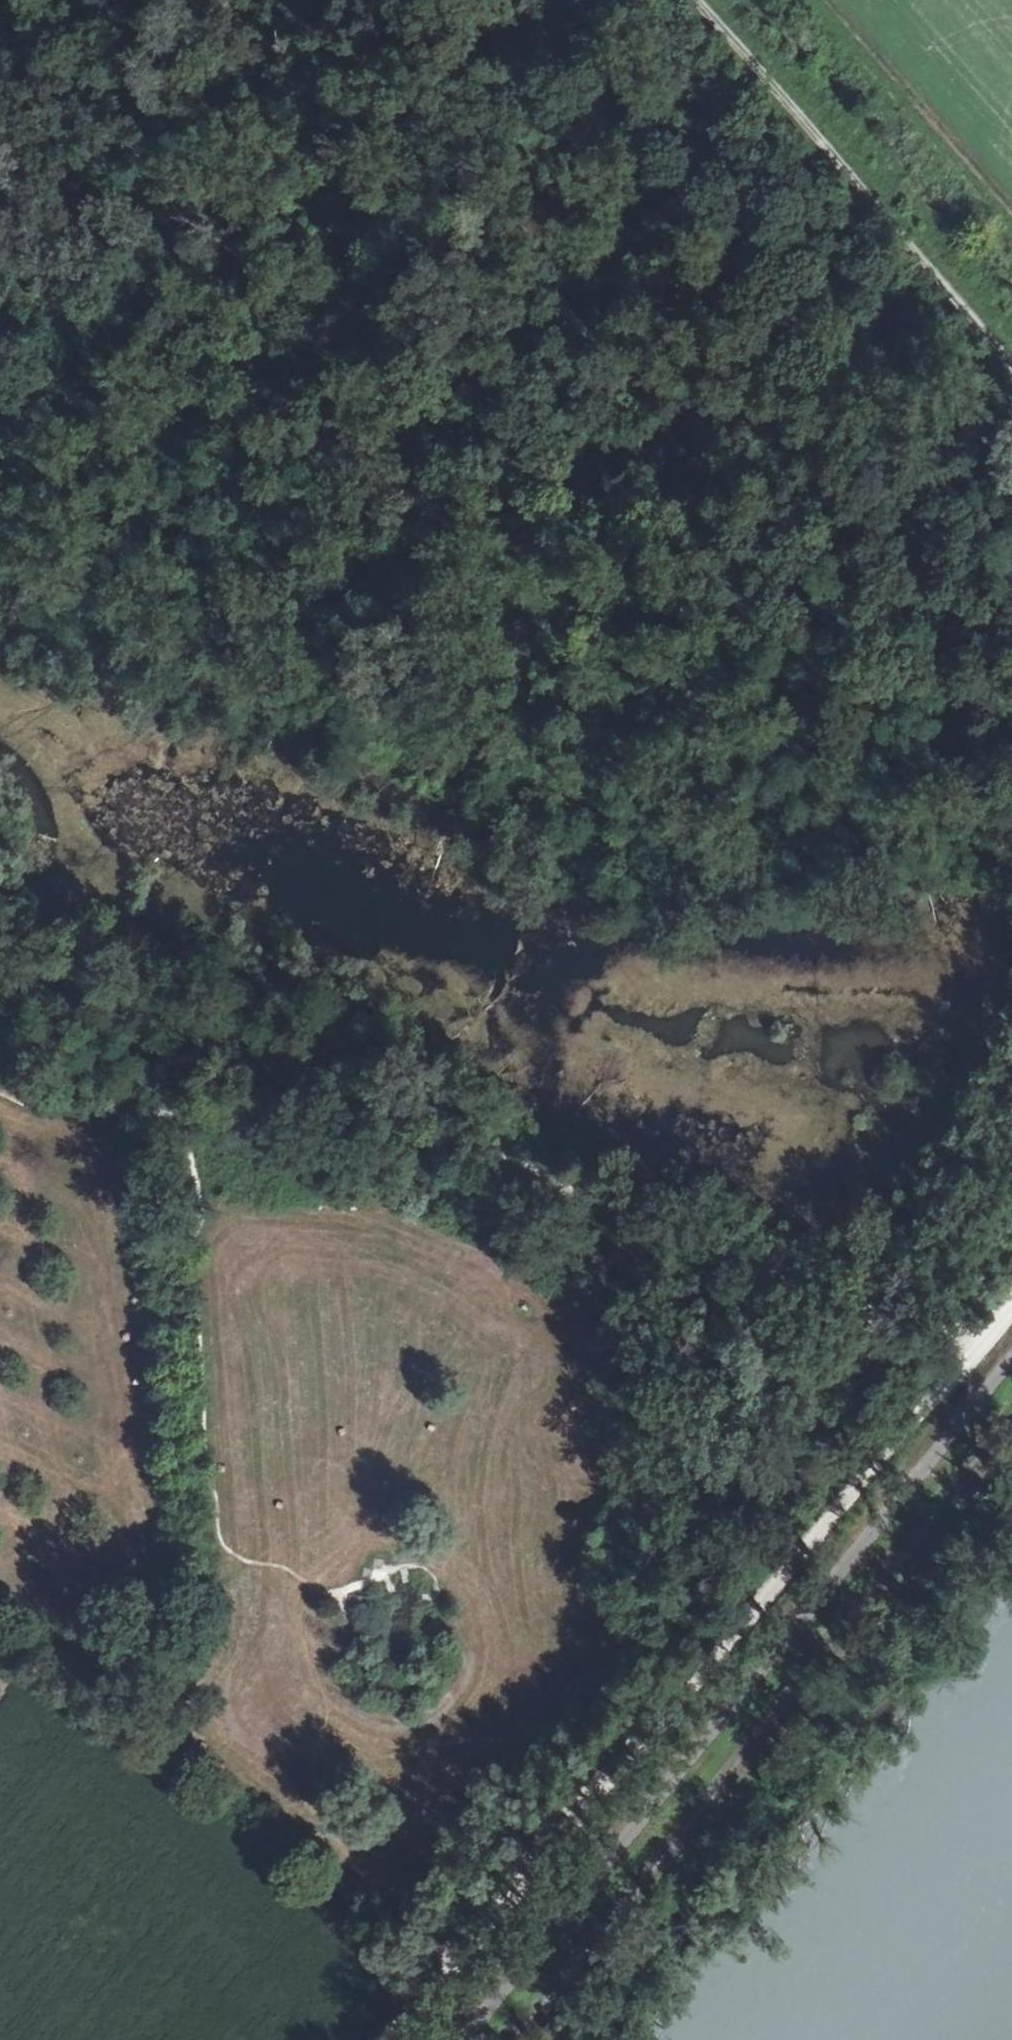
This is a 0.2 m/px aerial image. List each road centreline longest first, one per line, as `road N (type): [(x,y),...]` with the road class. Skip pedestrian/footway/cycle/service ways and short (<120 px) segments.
road 1 (track): [(404,2039),(764,1615),(1011,1301)]
road 2 (track): [(695,0),(1011,365)]

